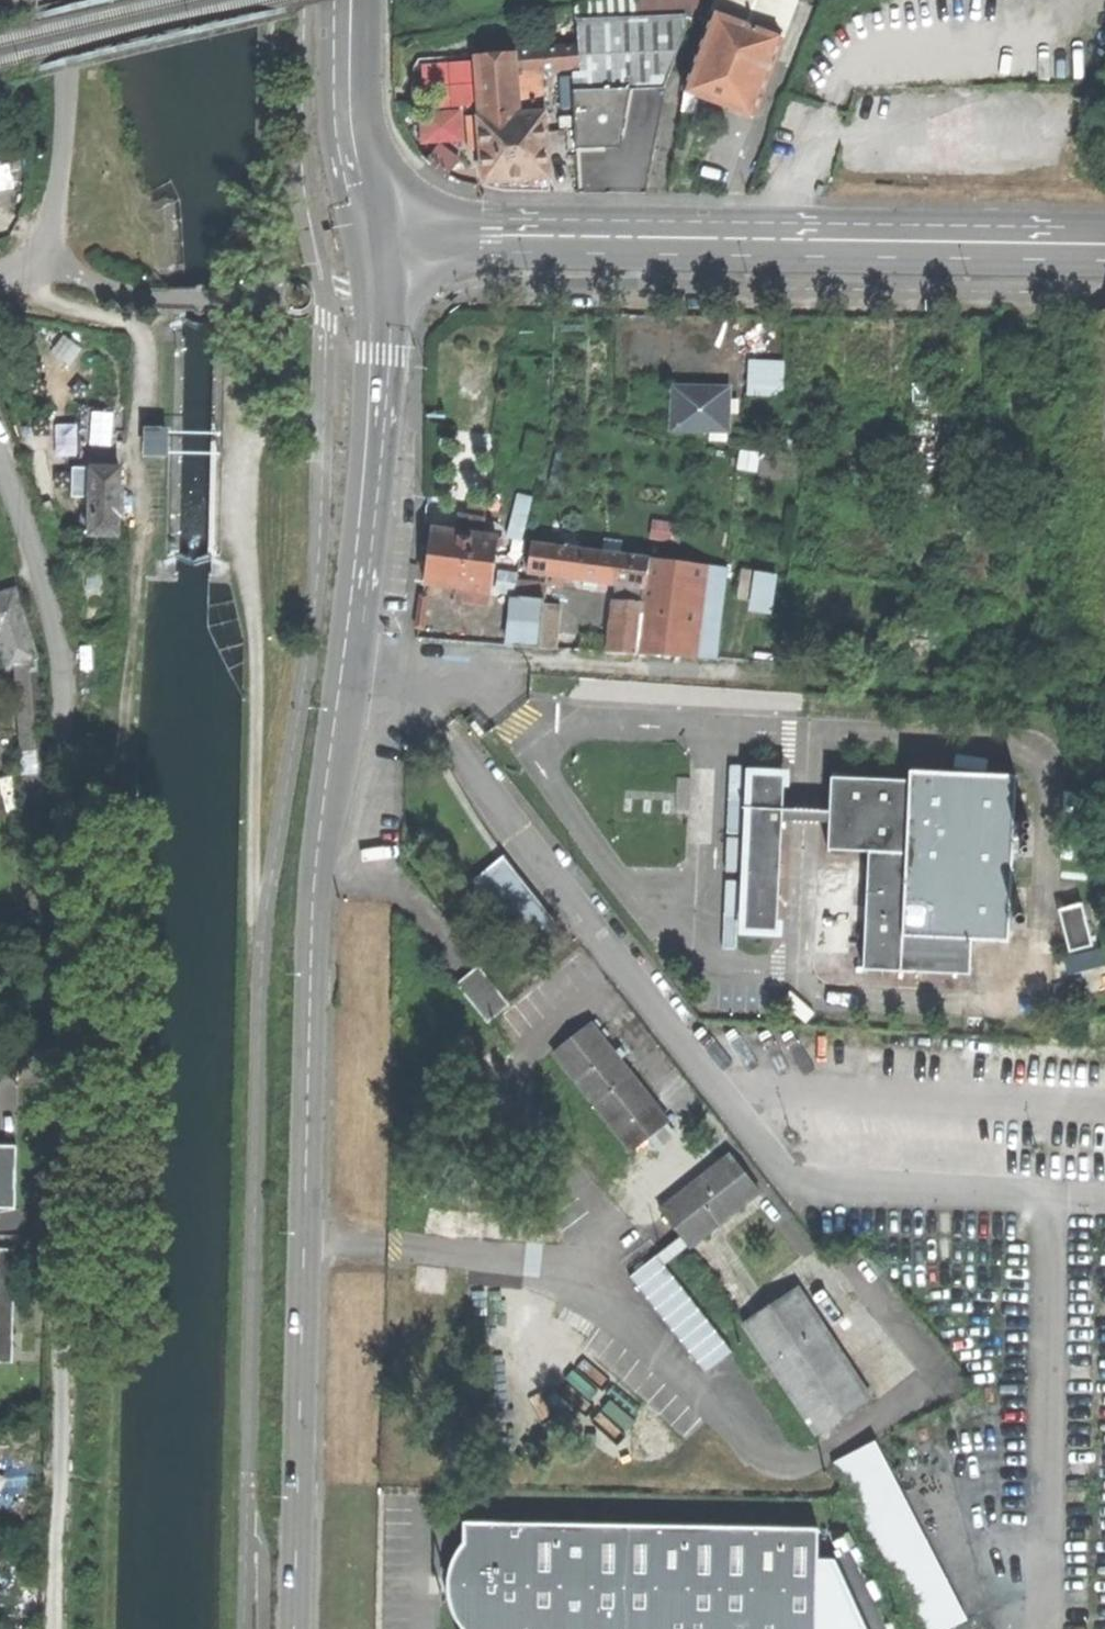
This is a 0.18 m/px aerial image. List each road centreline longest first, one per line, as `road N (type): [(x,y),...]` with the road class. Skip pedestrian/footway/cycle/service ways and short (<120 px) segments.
road 1 (secondary): [(352,650),(313,897),(296,1628)]
road 2 (tertiary): [(376,238),(1104,244)]
road 3 (track): [(20,270),(31,292),(48,302),(136,323),(150,348),(138,445),(138,609),(117,807)]
road 4 (track): [(324,408),(250,437),(235,467),(257,660),(255,855),(264,940)]
road 5 (track): [(529,662),(988,699)]
road 6 (secondary): [(376,238),(382,355),(352,650)]
road 7 (secondary): [(350,0),(352,132),(376,238)]
road 8 (unclassified): [(352,650),(529,662)]

